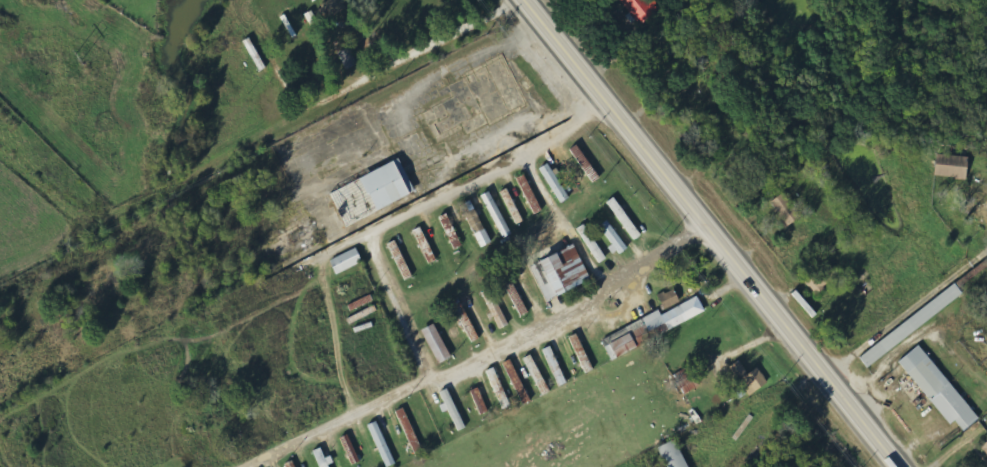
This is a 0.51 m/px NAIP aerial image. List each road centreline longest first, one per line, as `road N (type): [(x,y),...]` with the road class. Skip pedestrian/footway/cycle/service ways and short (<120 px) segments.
road 1 (primary): [(900,466),(513,0)]

